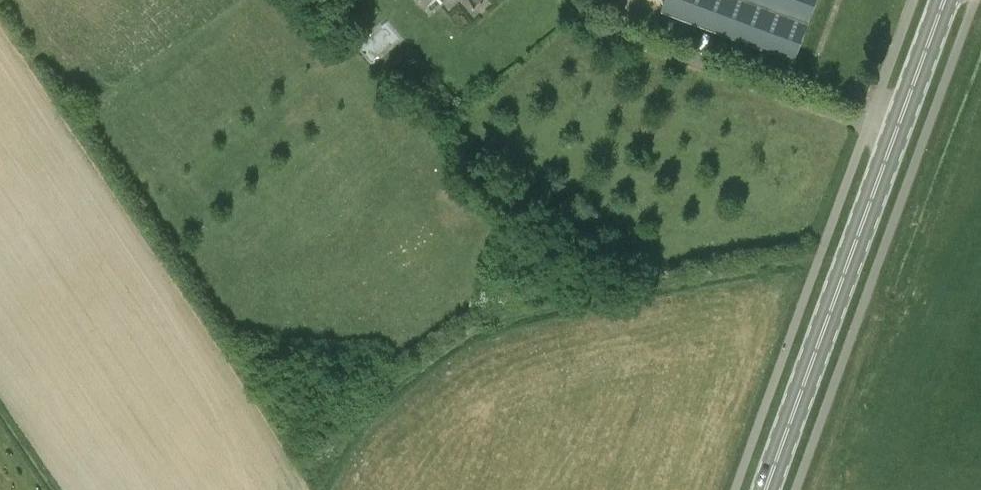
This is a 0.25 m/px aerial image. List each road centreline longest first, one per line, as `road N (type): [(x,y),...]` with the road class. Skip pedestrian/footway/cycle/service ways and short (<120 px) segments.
road 1 (primary): [(765,489),(945,0)]

